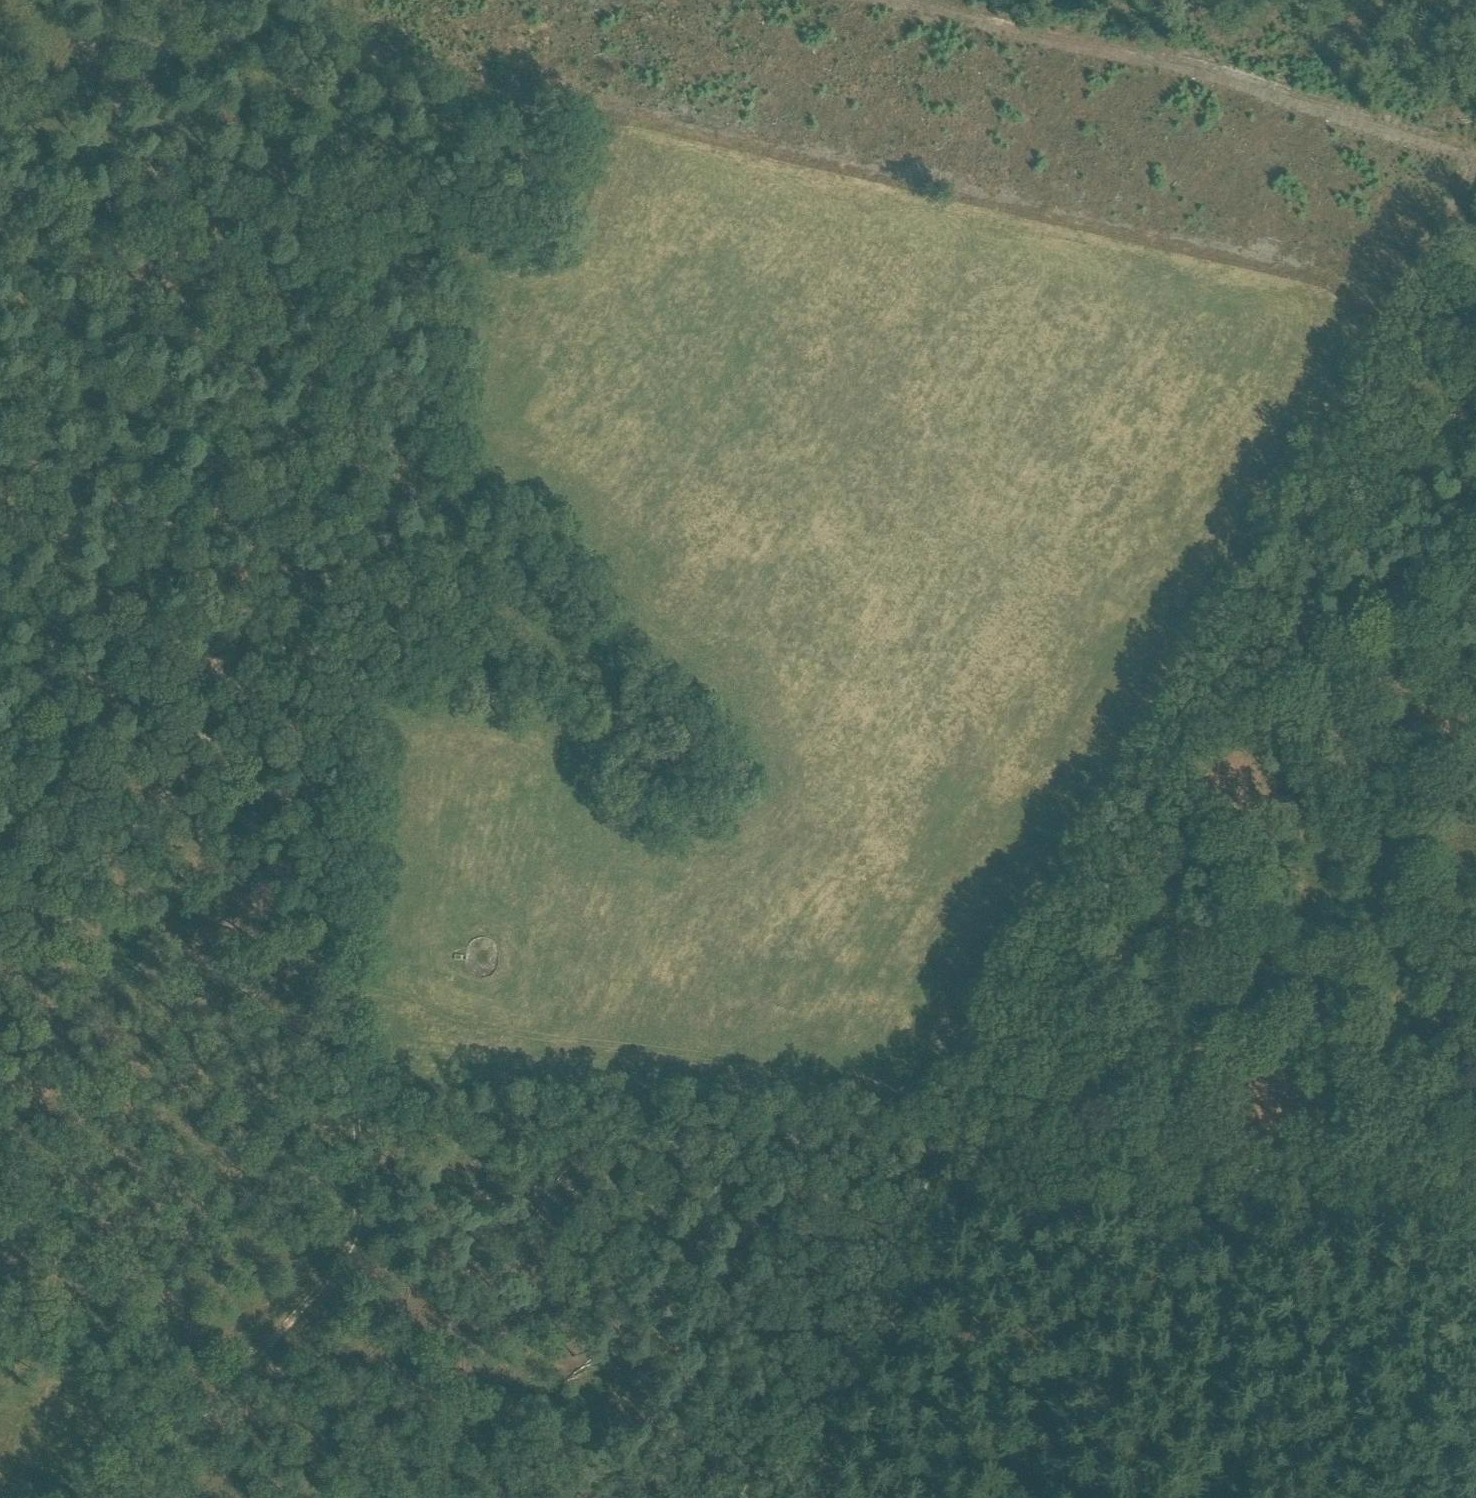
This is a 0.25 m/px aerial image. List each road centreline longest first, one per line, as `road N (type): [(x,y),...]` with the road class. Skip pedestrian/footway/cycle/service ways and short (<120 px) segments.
road 1 (track): [(771,1497),(1475,319)]
road 2 (track): [(1475,1181),(392,1136)]
road 3 (track): [(0,773),(388,972),(392,1136),(384,1247),(370,1279),(168,1497)]

